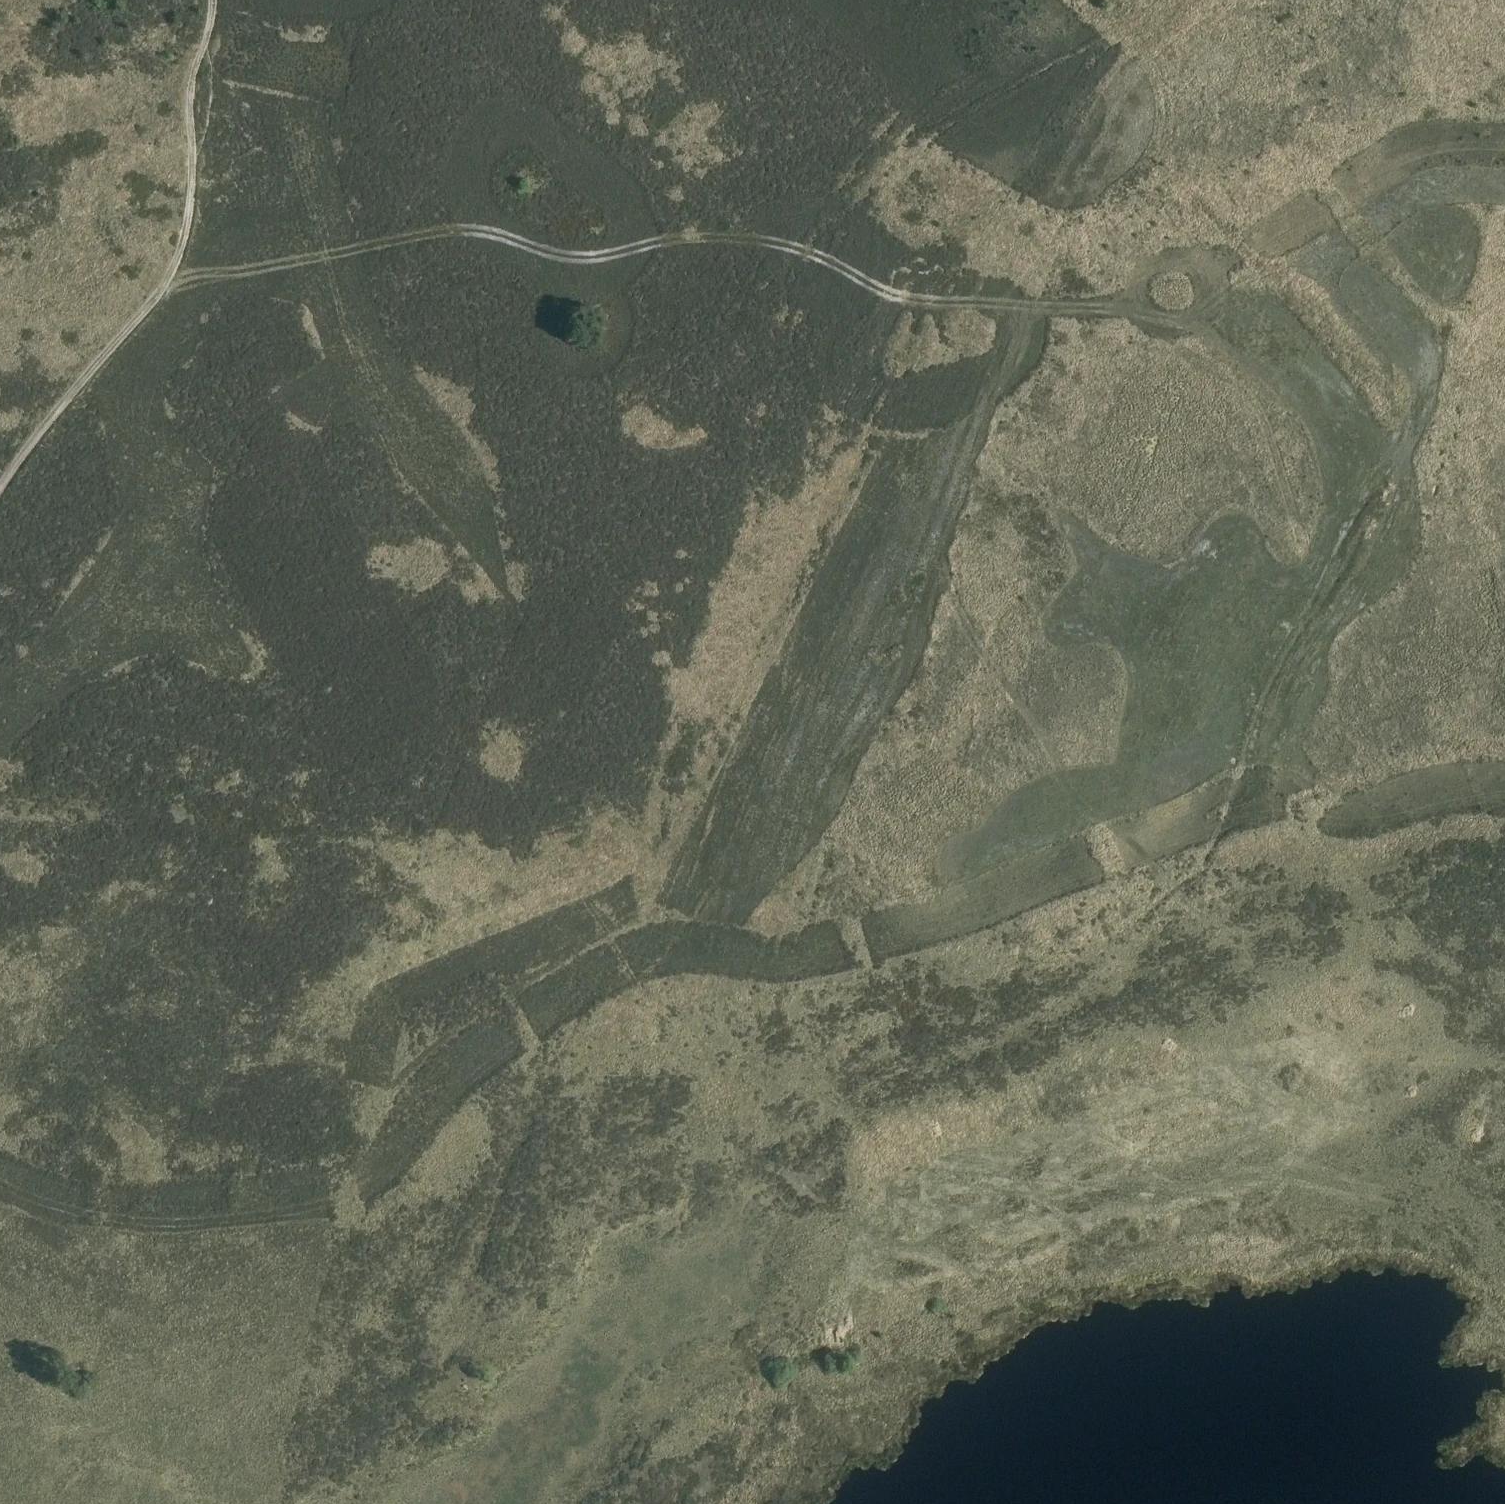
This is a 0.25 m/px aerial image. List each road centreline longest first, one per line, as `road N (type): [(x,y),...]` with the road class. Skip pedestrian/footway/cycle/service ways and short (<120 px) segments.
road 1 (track): [(212,0),(188,89),(192,182),(174,268),(0,487)]

